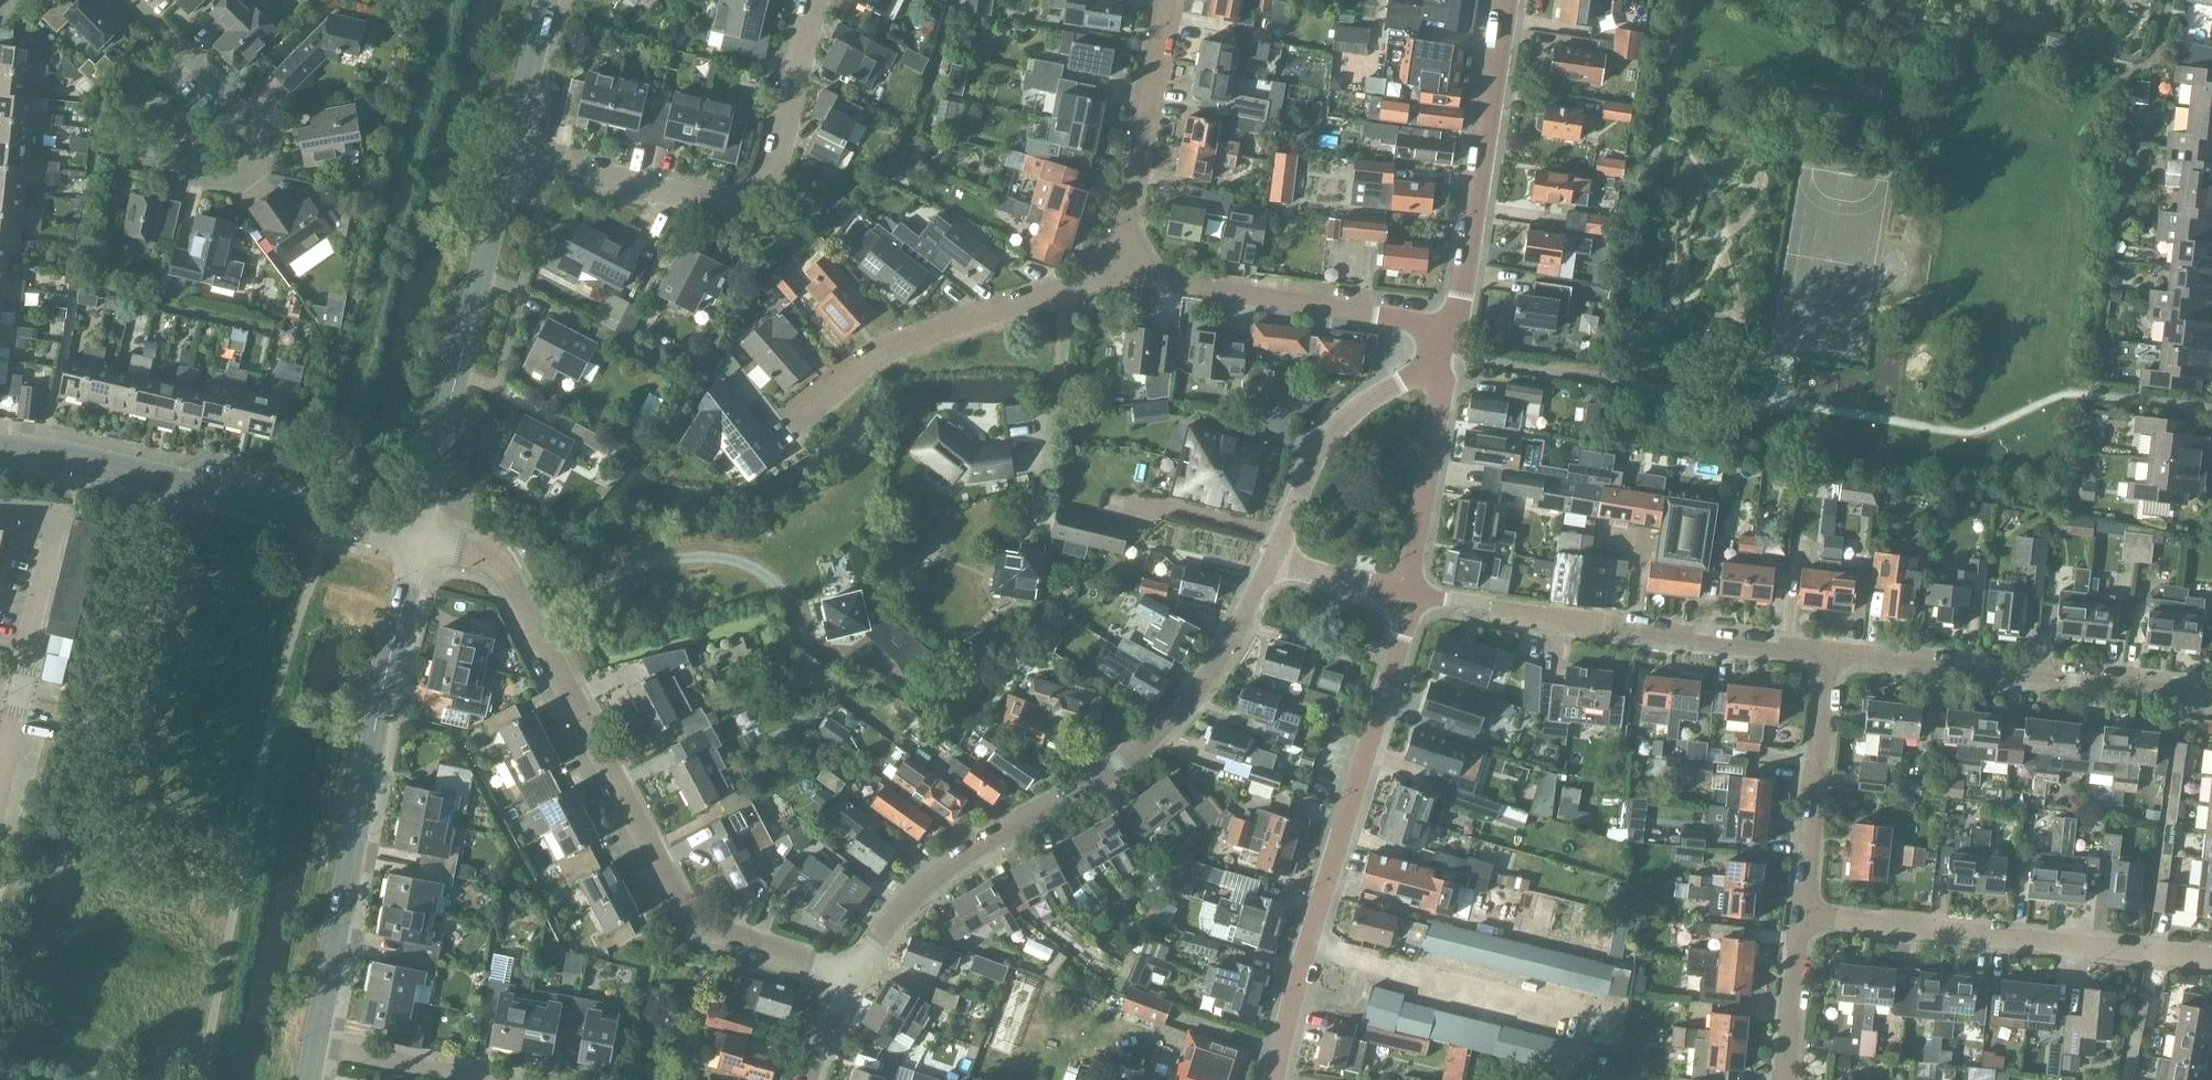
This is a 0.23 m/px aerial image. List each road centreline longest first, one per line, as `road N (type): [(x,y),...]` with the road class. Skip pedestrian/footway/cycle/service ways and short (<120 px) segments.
road 1 (residential): [(833,981),(696,931),(511,581),(470,550),(418,540)]
road 2 (residential): [(1273,558),(1212,671),(1157,733),(1076,795),(963,853),(833,981)]
road 3 (residential): [(313,1046),(418,540)]
road 4 (unclassified): [(1278,1079),(1409,594)]
road 5 (residential): [(510,158),(727,208),(748,204),(771,182),(814,0)]
road 6 (unclassified): [(418,540),(150,476),(0,451)]
road 7 (residential): [(1830,654),(1409,594)]
road 8 (residential): [(2211,960),(1800,918)]
road 9 (residential): [(418,540),(510,158)]
road 10 (residential): [(2211,693),(1830,654)]
road 11 (residential): [(121,158),(228,186),(253,168),(264,130),(134,0)]
road 12 (residential): [(802,416),(874,357),(924,334),(1126,273)]
road 13 (residential): [(1446,343),(1462,295),(1505,0)]
road 14 (residential): [(1446,343),(1379,315),(1126,273)]
road 15 (residential): [(0,776),(57,513),(0,505)]
road 16 (residential): [(1446,343),(1325,440),(1273,558)]
road 17 (residential): [(1126,273),(1171,0)]
road 18 (residential): [(1800,918),(1830,654)]
road 19 (residential): [(1409,594),(1446,343)]
road 20 (residential): [(487,1079),(313,1046)]
road 21 (residential): [(510,158),(547,0)]
road 22 (residential): [(1785,1079),(1800,918)]
road 23 (residential): [(1409,594),(1273,558)]

